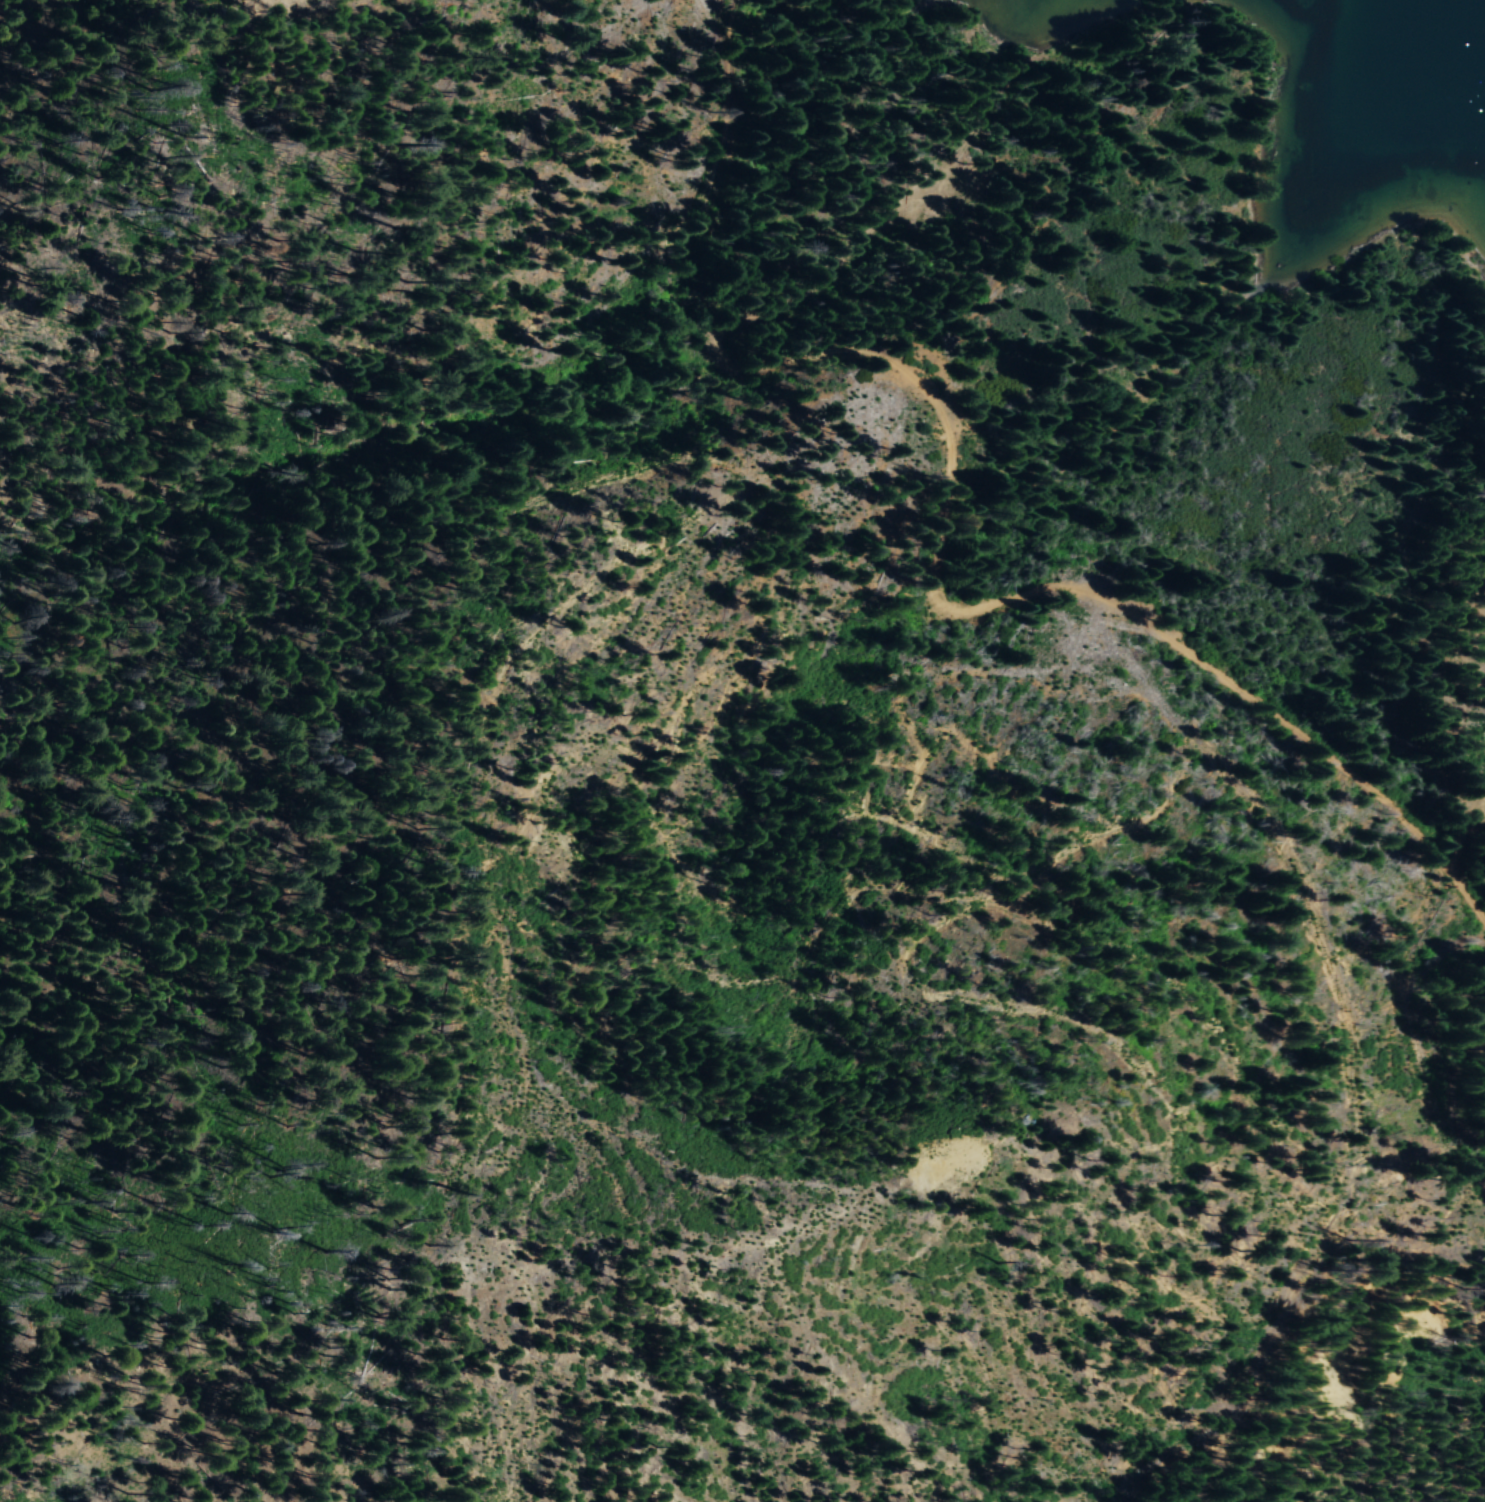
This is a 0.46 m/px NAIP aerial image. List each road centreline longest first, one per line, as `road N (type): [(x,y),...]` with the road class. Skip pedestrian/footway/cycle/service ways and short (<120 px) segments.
road 1 (residential): [(1484,1017),(1392,875),(1276,746),(1093,624),(976,624),(920,596),(915,423),(865,373),(659,345),(665,200),(710,0)]

